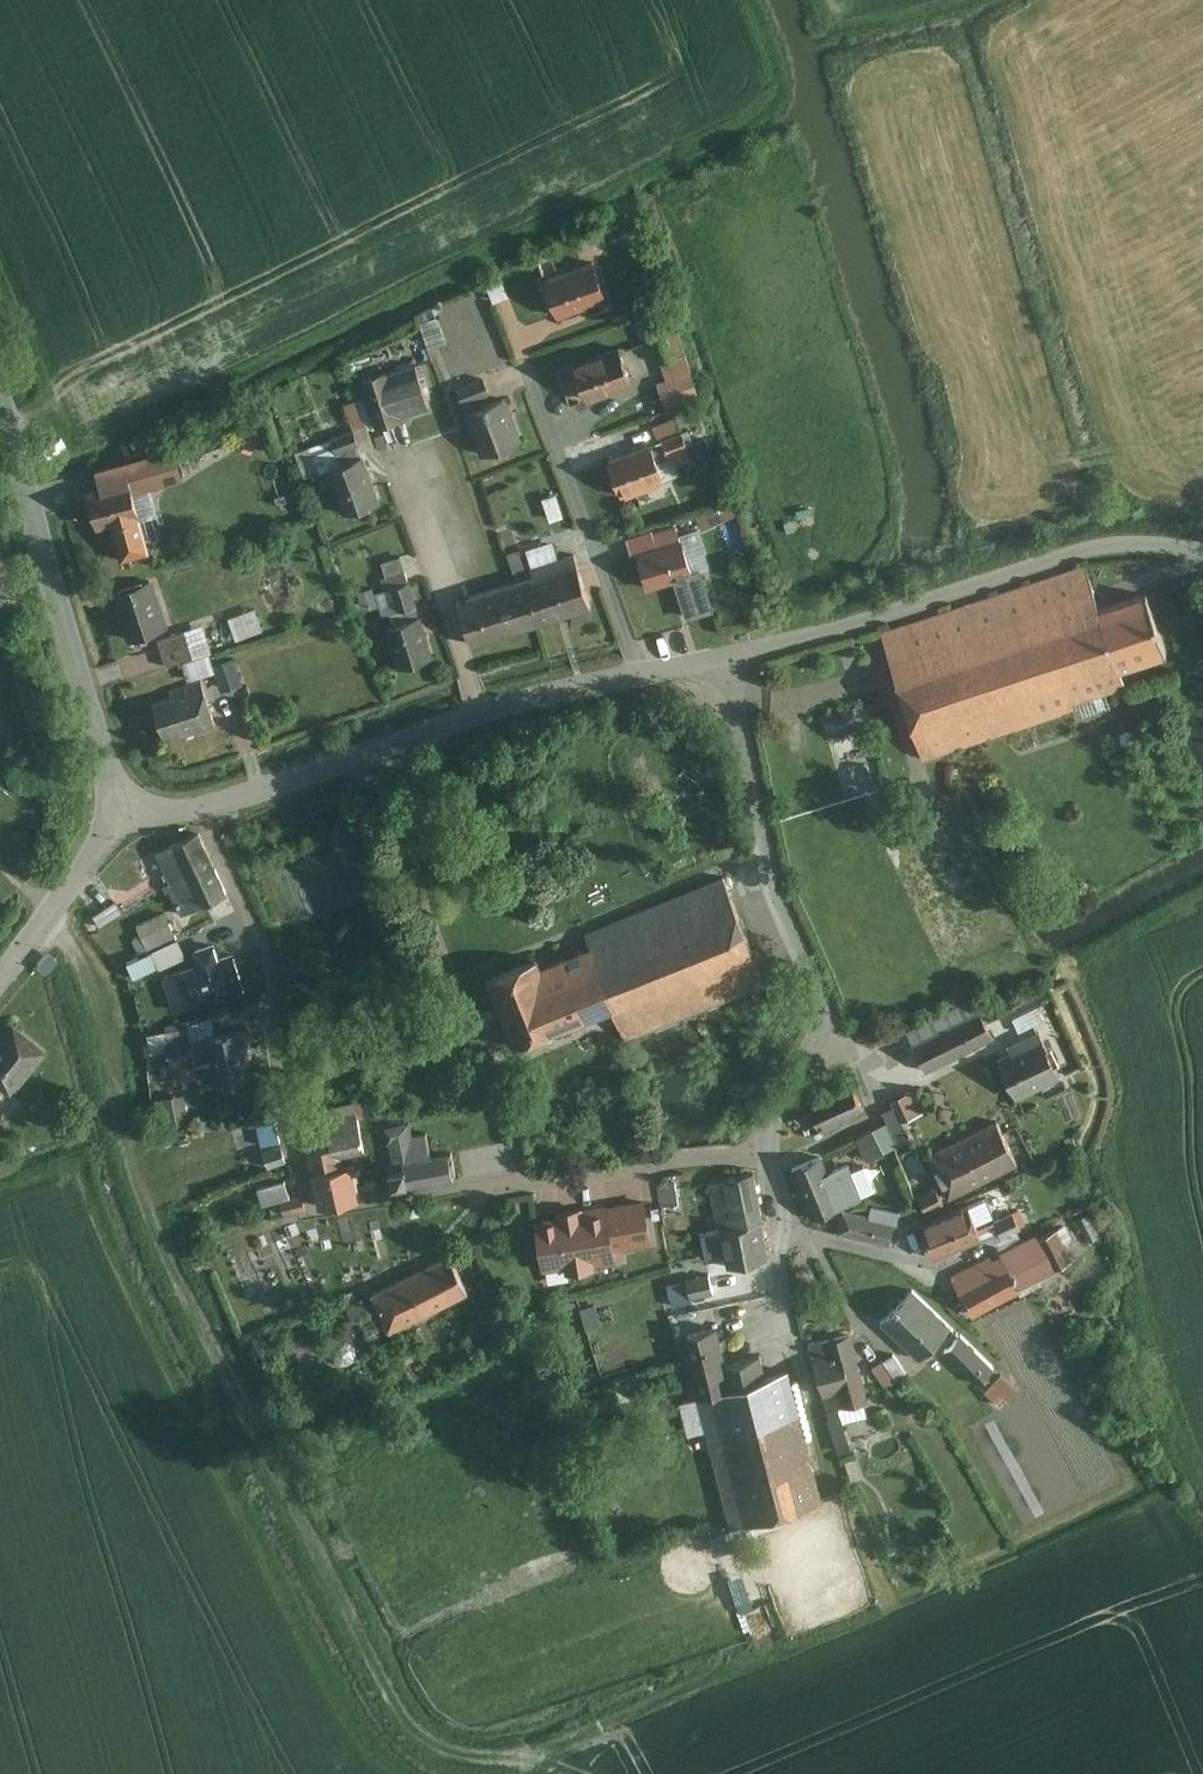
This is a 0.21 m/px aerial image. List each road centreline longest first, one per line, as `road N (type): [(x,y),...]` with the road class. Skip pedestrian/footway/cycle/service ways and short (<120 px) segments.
road 1 (track): [(43,926),(69,949),(83,979),(114,1114),(147,1211),(203,1336),(325,1561)]
road 2 (residential): [(726,661),(779,882),(824,1010),(776,1114),(772,1152)]
road 3 (tertiary): [(1202,553),(1101,550),(726,661)]
road 4 (tertiary): [(631,677),(480,715),(202,813)]
road 5 (tertiary): [(0,403),(123,812)]
road 6 (residential): [(305,1210),(282,1111),(270,980),(202,813)]
road 7 (residential): [(631,677),(533,374)]
road 8 (residential): [(772,1152),(521,1184)]
road 9 (residential): [(123,812),(0,980)]
road 10 (residential): [(786,1240),(932,1267)]

